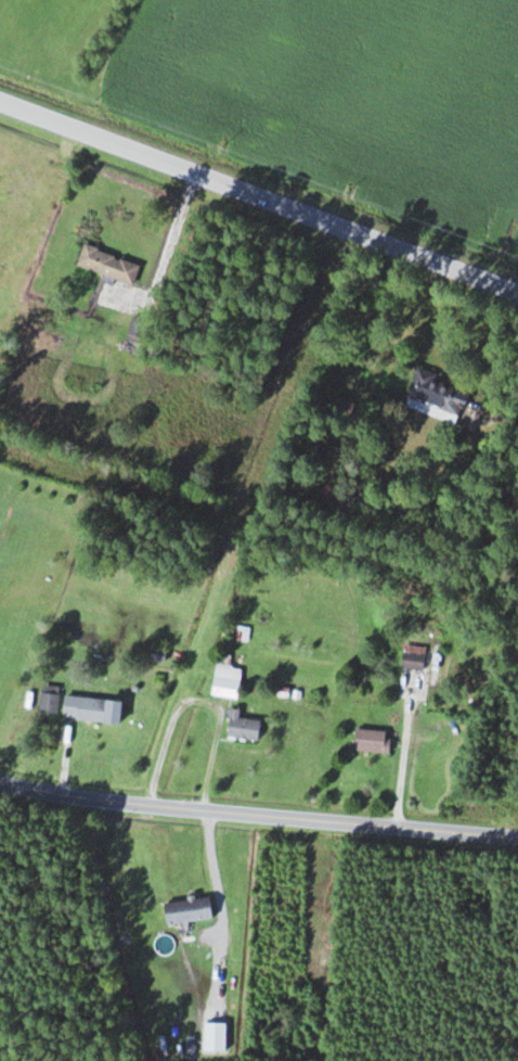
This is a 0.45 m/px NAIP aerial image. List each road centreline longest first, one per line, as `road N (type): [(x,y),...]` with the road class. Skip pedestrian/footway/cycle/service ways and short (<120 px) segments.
road 1 (secondary): [(517,293),(0,100)]
road 2 (residential): [(0,781),(79,795),(517,836)]

